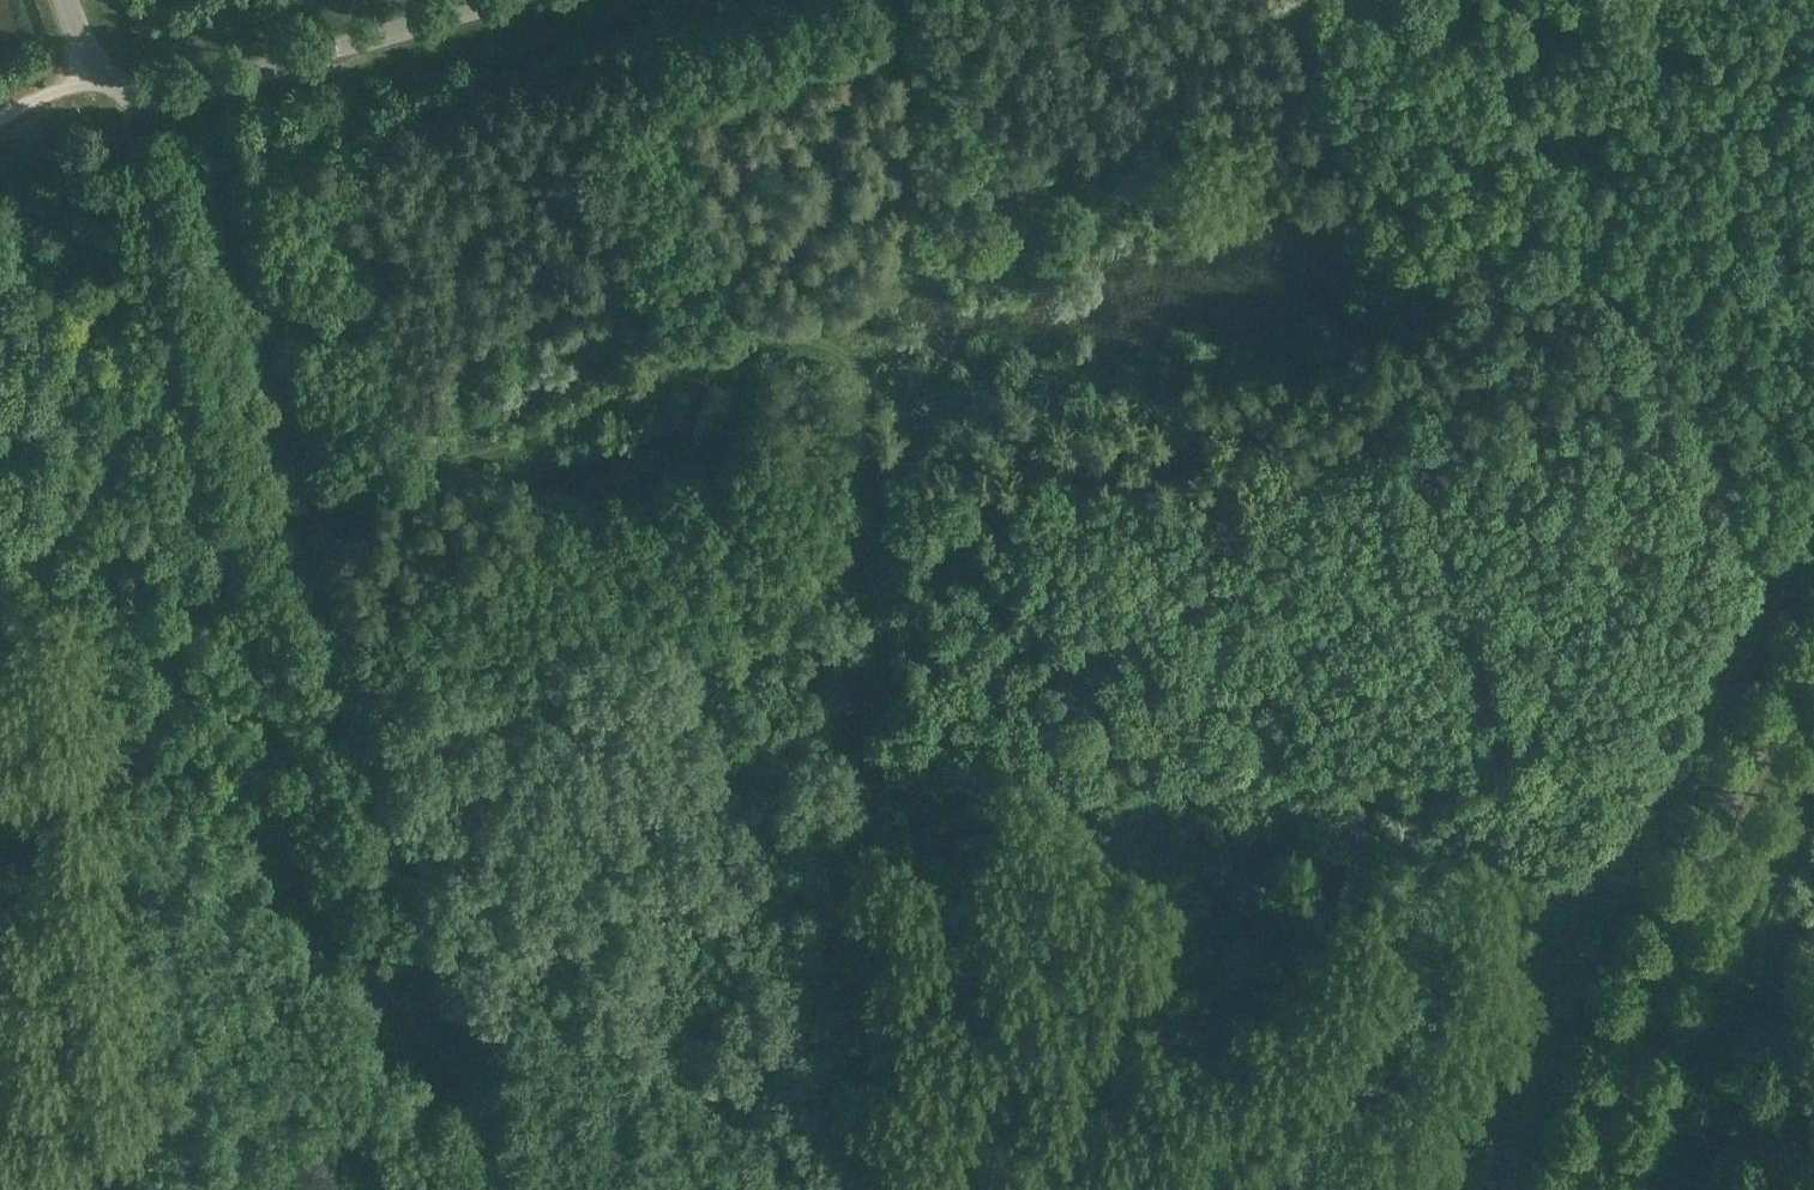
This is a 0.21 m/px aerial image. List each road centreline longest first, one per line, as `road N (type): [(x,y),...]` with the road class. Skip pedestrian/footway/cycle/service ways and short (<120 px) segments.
road 1 (unclassified): [(1571,1189),(1697,874),(1813,655)]
road 2 (unclassified): [(521,0),(187,99),(125,91),(91,68),(63,0)]

